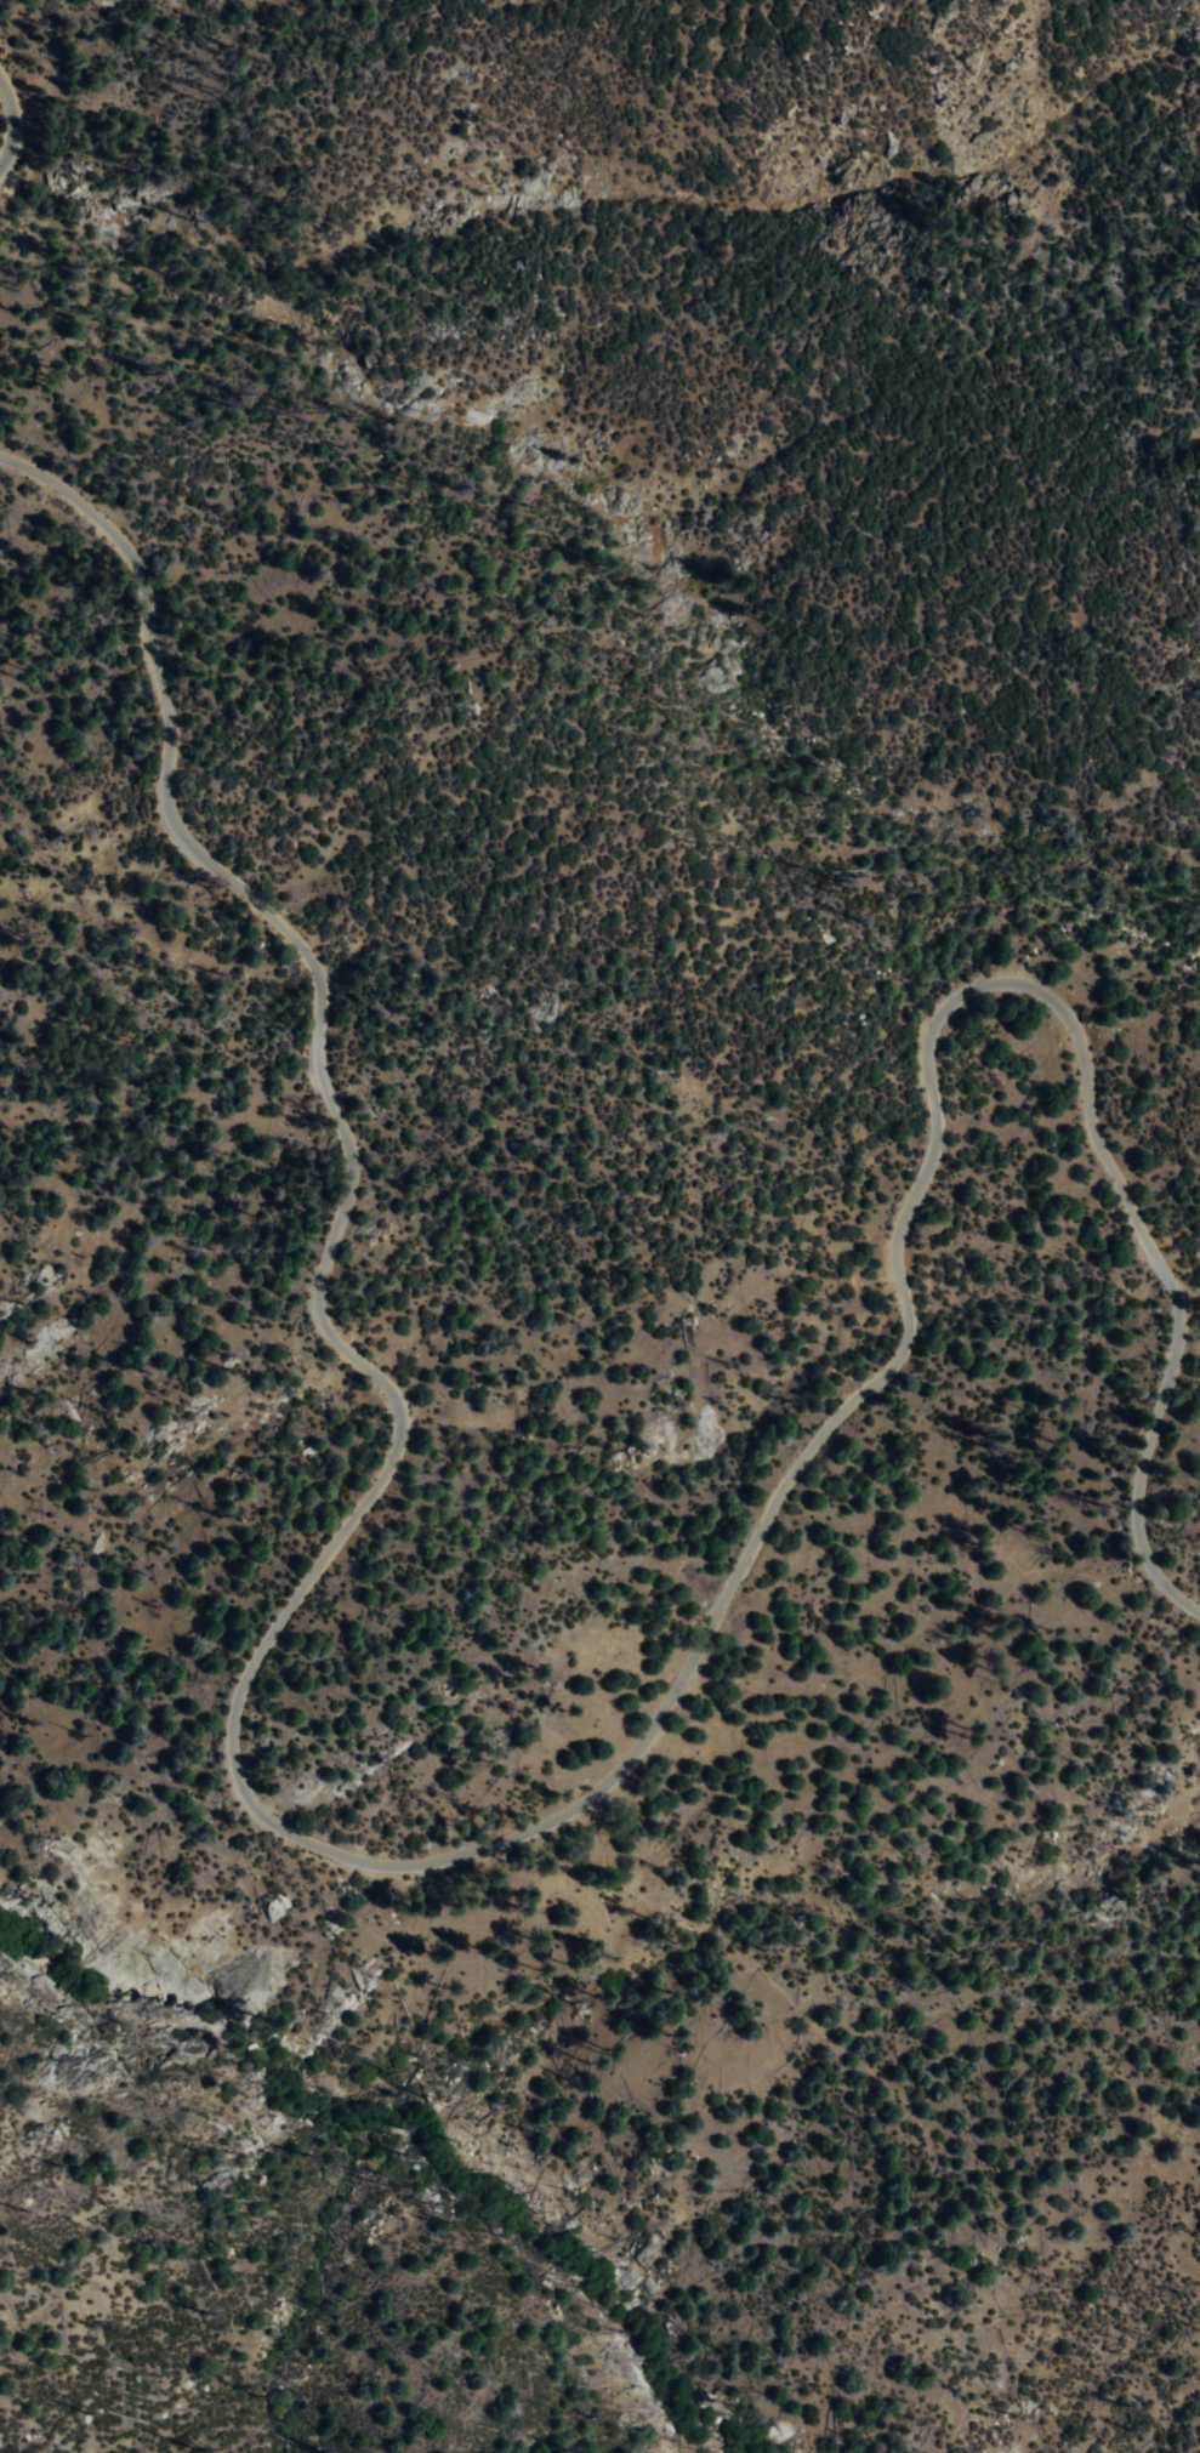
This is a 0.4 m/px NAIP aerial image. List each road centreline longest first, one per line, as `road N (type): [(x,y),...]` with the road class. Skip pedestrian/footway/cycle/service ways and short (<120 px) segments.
road 1 (residential): [(1199,1614),(1156,1576),(1138,1543),(1138,1502),(1183,1302),(1103,1146),(1069,1004),(1042,985),(993,978),(951,1001),(933,1038),(928,1072),(939,1127),(895,1259),(909,1347),(812,1450),(648,1742),(610,1787),(525,1836),(430,1867),(387,1869),(305,1842),(268,1819),(245,1789),(233,1723),(245,1691),(399,1458),(405,1427),(393,1393),(325,1320),(322,1292),(359,1159),(326,1089),(325,977),(309,952),(194,853),(169,818),(171,723),(143,576),(126,539),(87,501),(0,459)]

